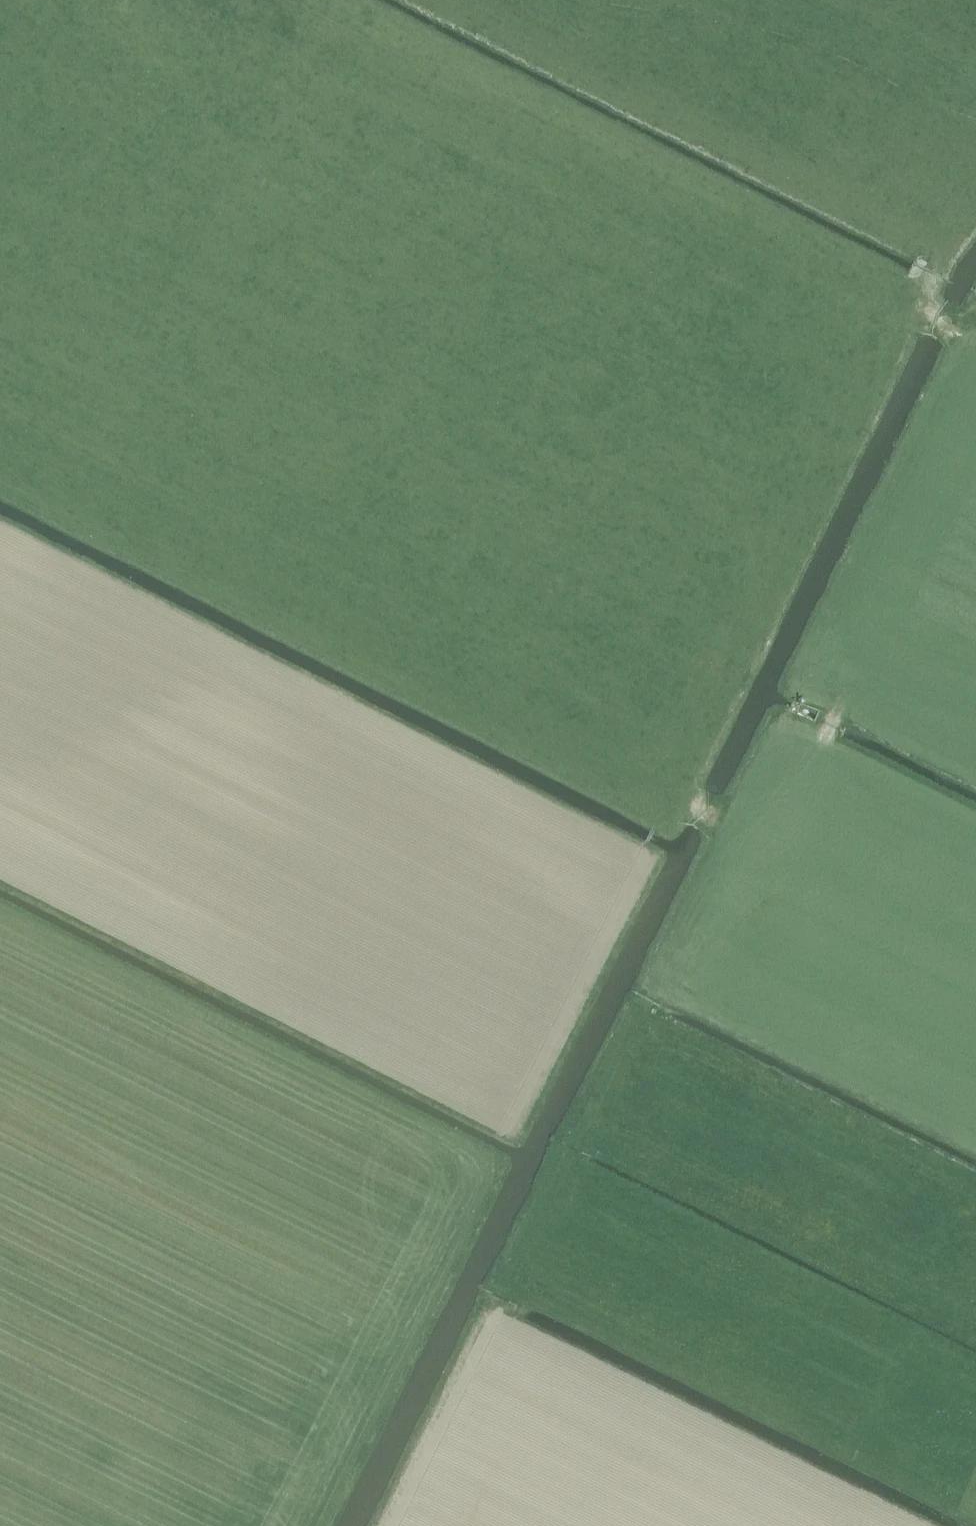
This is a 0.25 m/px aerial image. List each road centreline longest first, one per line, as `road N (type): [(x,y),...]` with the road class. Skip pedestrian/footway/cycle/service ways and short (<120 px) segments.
road 1 (track): [(975,75),(841,0)]

